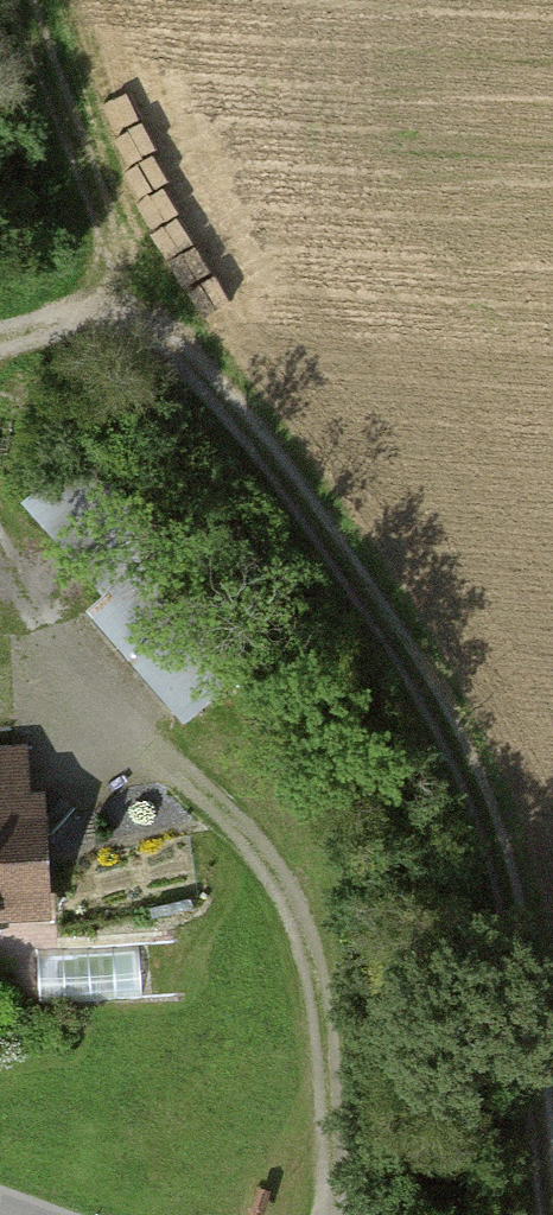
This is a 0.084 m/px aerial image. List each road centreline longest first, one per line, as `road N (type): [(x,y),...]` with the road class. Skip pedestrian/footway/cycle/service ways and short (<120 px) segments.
road 1 (track): [(552,1080),(522,867),(450,694),(337,540),(135,294),(45,0)]
road 2 (track): [(337,1214),(340,1136),(323,976),(283,875),(177,761),(23,576),(0,535)]
road 3 (track): [(135,294),(72,329),(0,348)]

